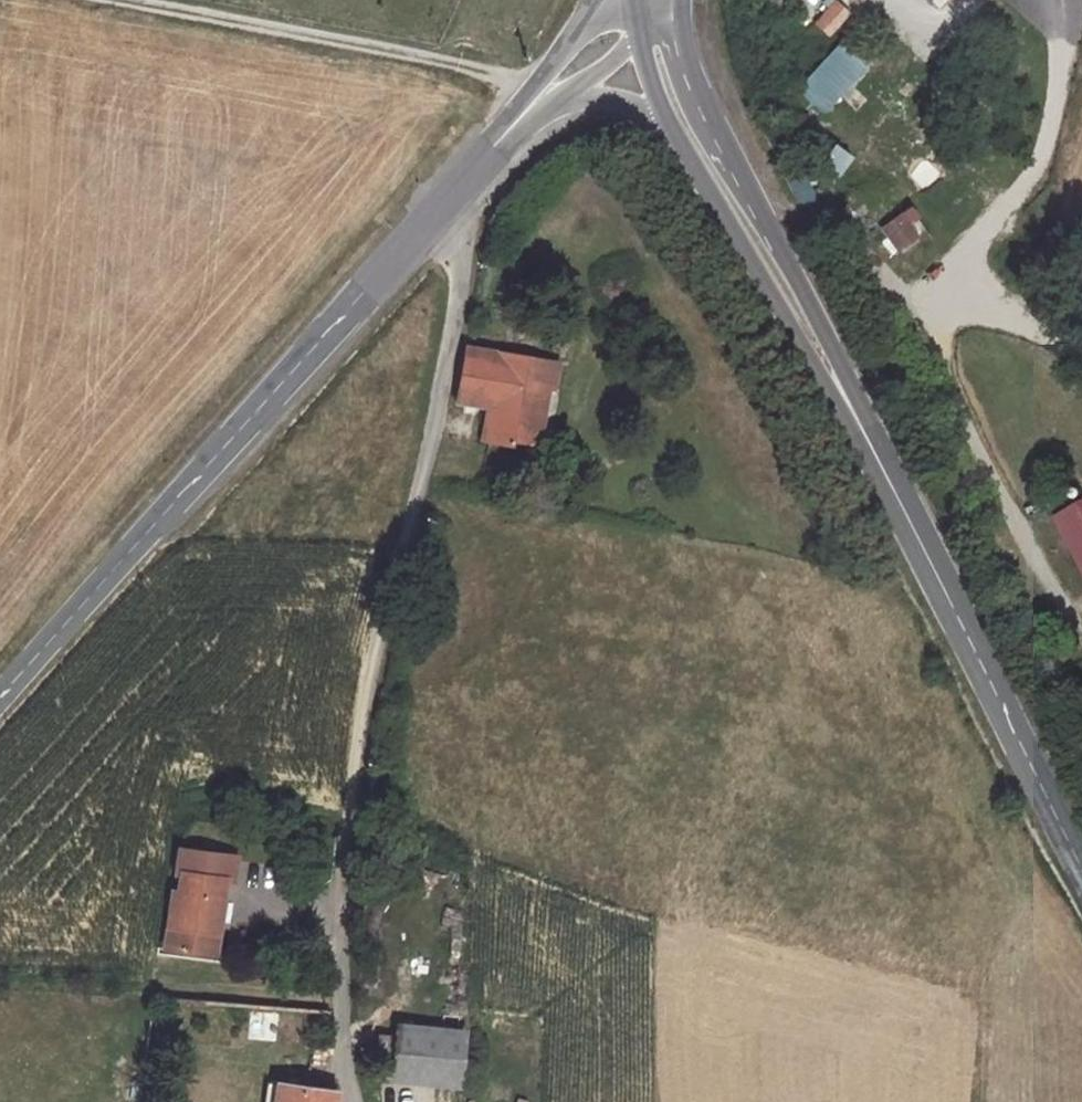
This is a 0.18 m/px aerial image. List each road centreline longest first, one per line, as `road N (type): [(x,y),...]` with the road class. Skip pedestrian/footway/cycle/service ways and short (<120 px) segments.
road 1 (tertiary): [(1081,873),(791,291),(676,86),(662,14)]
road 2 (residential): [(438,210),(462,272),(418,493),(368,676),(340,902),(344,1039),(356,1101)]
road 3 (tertiary): [(438,210),(0,707)]
road 4 (track): [(543,93),(428,57),(112,0)]
road 5 (track): [(749,223),(787,211),(875,264),(916,309),(982,456)]
road 6 (track): [(916,309),(1039,162),(1081,0)]
road 7 (tertiary): [(662,14),(623,33),(543,93),(438,210)]
road 8 (track): [(982,456),(1081,635)]

